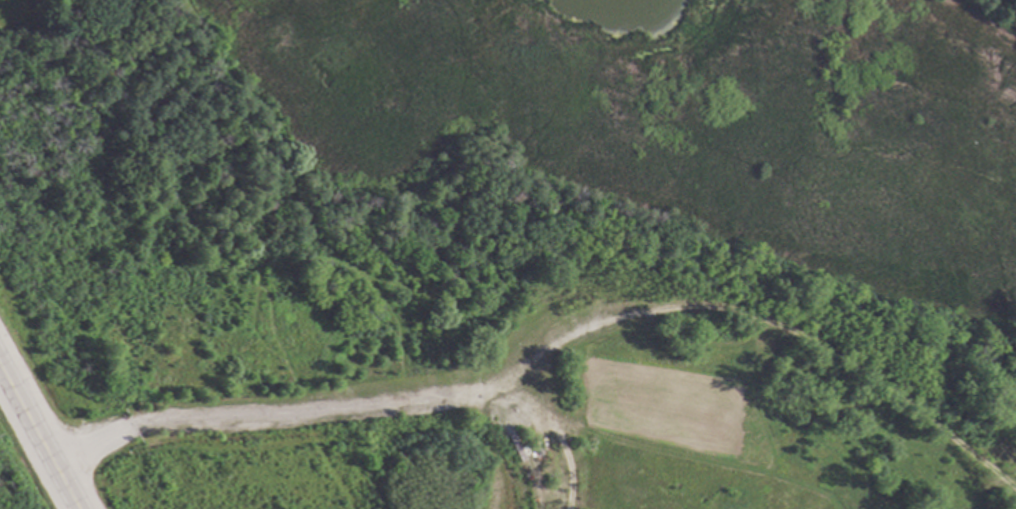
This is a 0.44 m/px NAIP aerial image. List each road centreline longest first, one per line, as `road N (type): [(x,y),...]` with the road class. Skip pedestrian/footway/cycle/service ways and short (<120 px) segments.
road 1 (primary): [(86,508),(0,356)]

